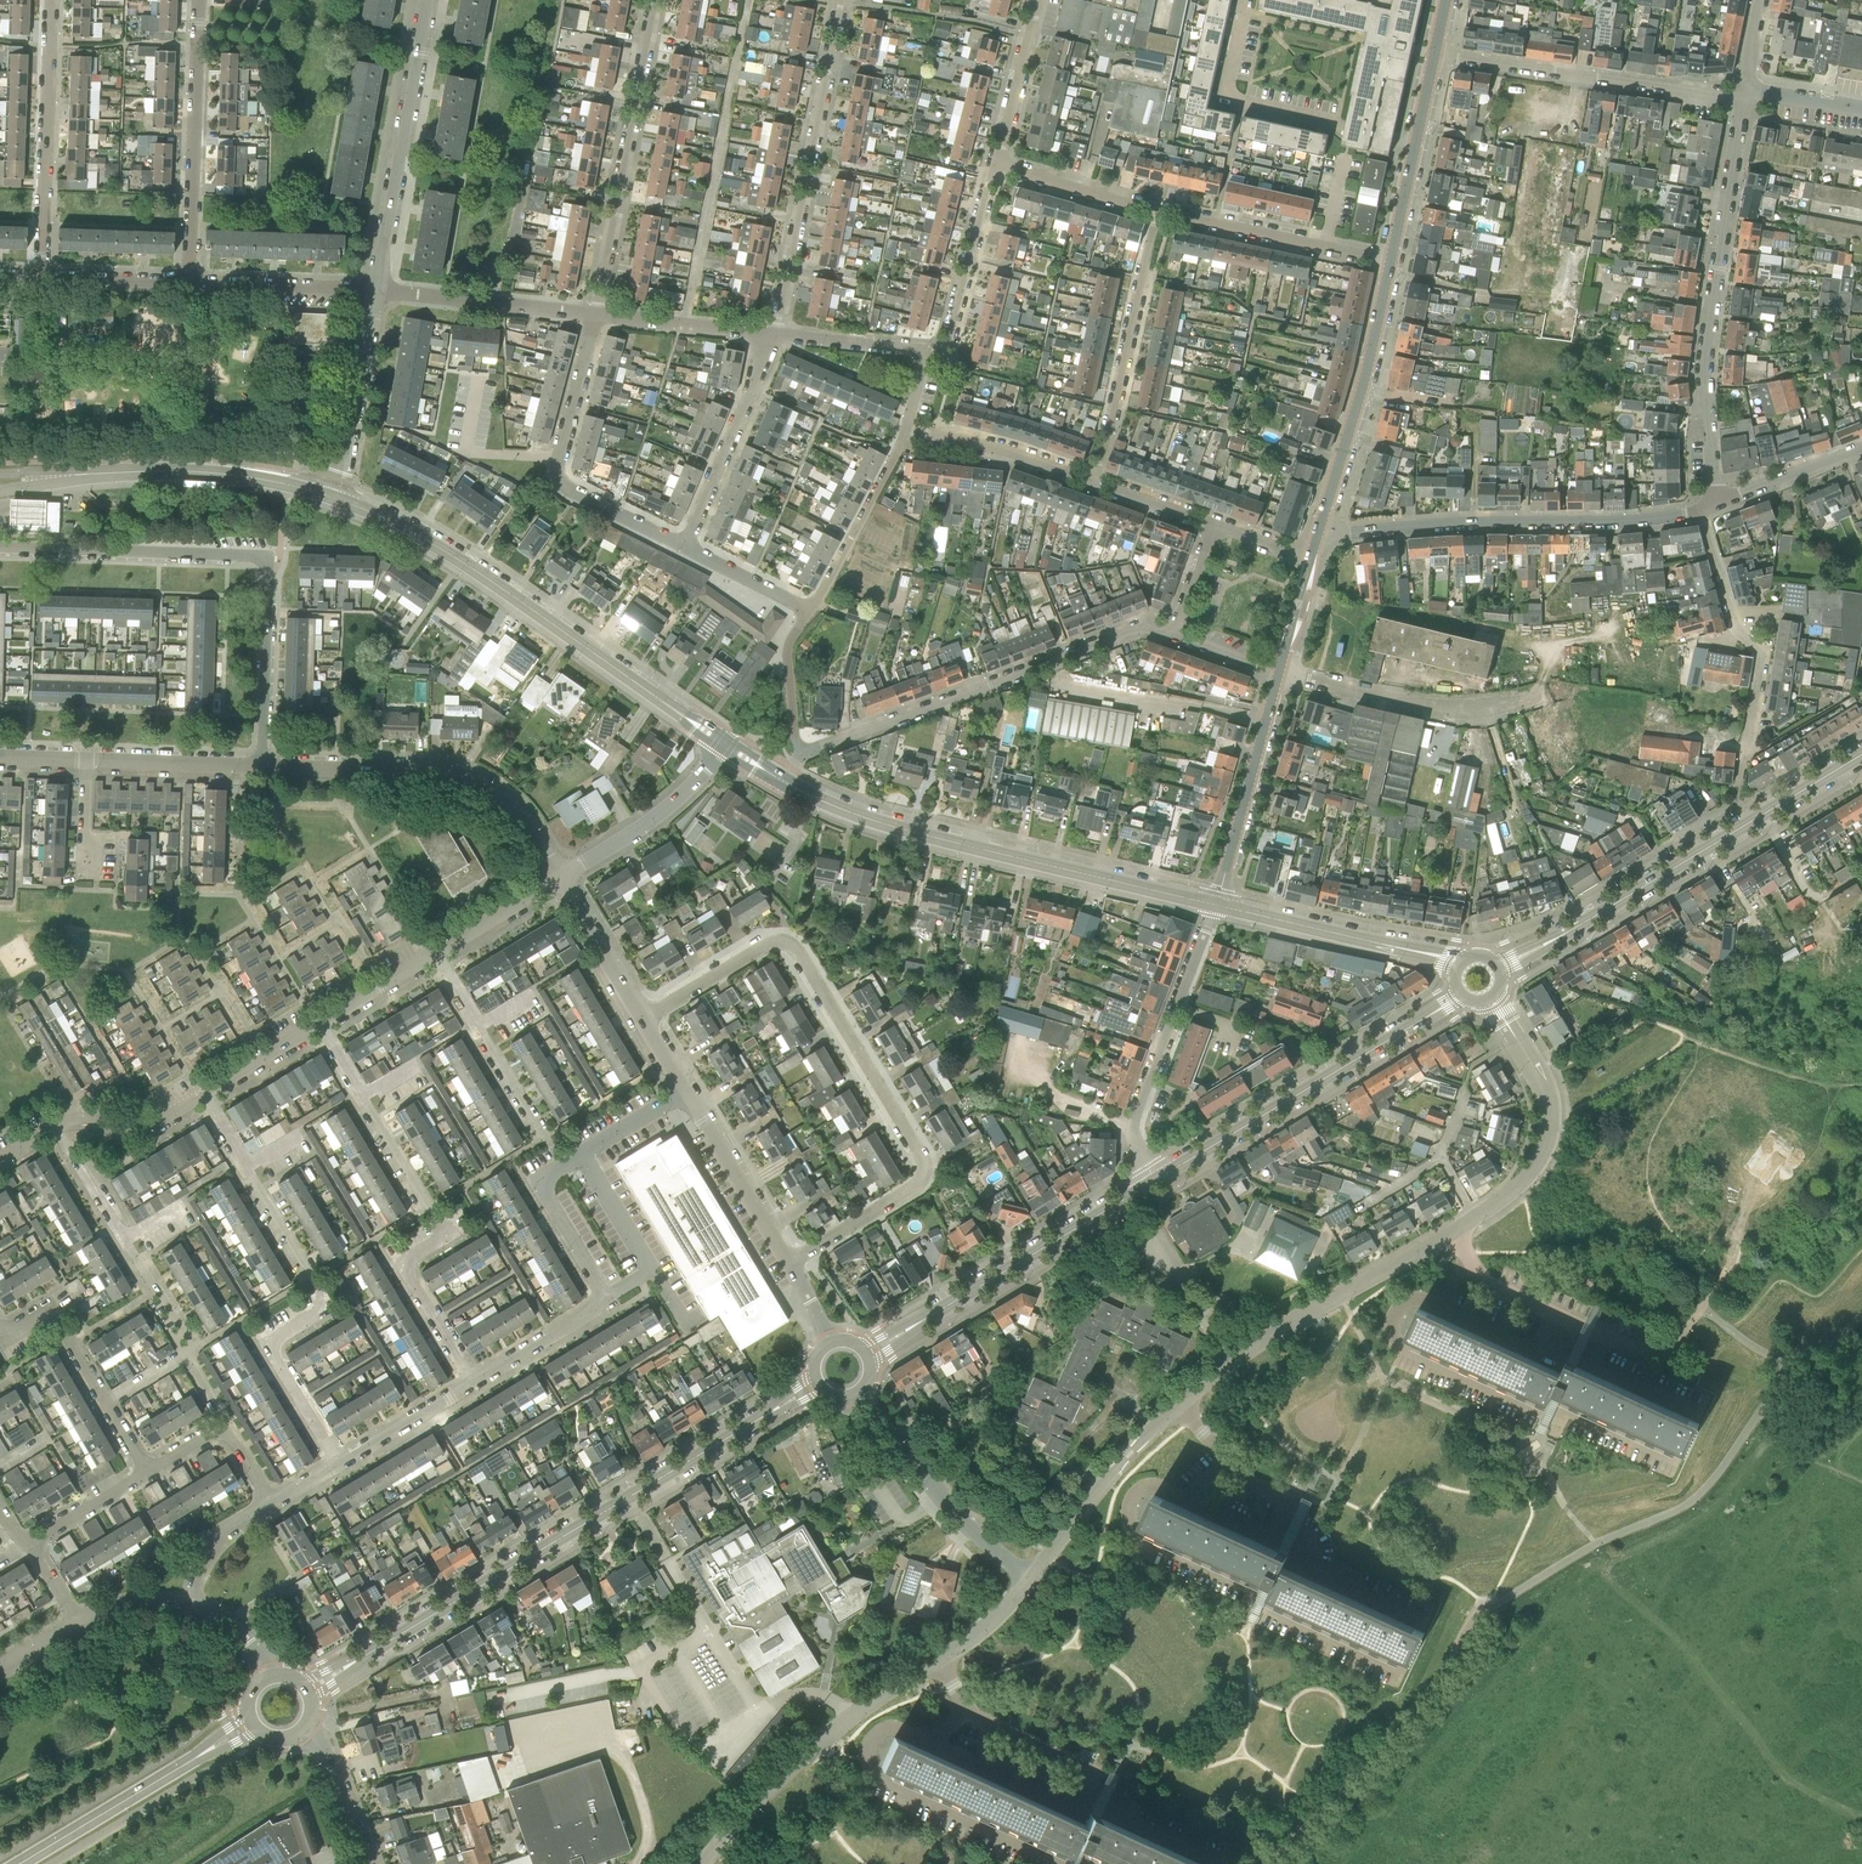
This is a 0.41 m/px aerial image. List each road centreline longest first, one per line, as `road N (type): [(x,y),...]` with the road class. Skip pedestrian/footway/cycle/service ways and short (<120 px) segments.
road 1 (residential): [(1028,1579),(1178,1407),(1277,1333),(1534,1176),(1551,1115),(1541,1078),(1491,998)]
road 2 (residential): [(789,1264),(918,1185),(924,1162),(801,954),(784,943),(765,946),(646,1020)]
road 3 (tertiary): [(308,1691),(818,1384)]
road 4 (residential): [(263,764),(269,558),(0,551)]
road 5 (tertiary): [(725,746),(476,570),(328,496)]
road 6 (residential): [(339,1463),(267,1343),(330,1306),(202,1095)]
road 7 (tertiary): [(1215,905),(907,832),(781,780)]
road 8 (residential): [(472,1383),(400,1263),(446,1236),(317,1023)]
road 9 (residential): [(705,1863),(806,1753),(940,1659),(1028,1579)]
road 10 (tertiary): [(1499,969),(1861,755)]
road 11 (residential): [(1716,501),(1705,375),(1742,99)]
road 12 (residential): [(796,755),(1141,625),(1172,635)]
road 13 (residential): [(1318,535),(1474,521),(1619,523),(1701,511)]
road 14 (residential): [(225,1427),(182,1355),(194,1347),(159,1289),(137,1275),(51,1131)]
road 15 (tertiary): [(1158,1180),(1463,995)]
road 16 (residential): [(560,877),(528,825),(488,787),(440,770),(263,764)]
road 17 (residential): [(776,334),(842,0)]
road 18 (tertiary): [(866,1355),(1158,1180)]
road 19 (residential): [(597,314),(655,0)]
road 20 (residential): [(685,549),(568,488),(558,472),(597,314)]
road 21 (residential): [(1742,99),(1435,55)]
road 22 (residential): [(1247,0),(1225,99),(1416,145)]
road 23 (residential): [(1215,905),(1133,1127),(1158,1180)]
road 24 (residential): [(376,289),(427,0)]
road 25 (residential): [(1740,787),(1761,656),(1735,625),(1701,511)]
road 26 (residential): [(190,283),(200,0)]
road 27 (unclassified): [(1318,535),(1391,262)]
road 28 (residential): [(42,278),(52,0)]
road 29 (residential): [(1092,481),(1157,212)]
road 30 (tertiary): [(20,1863),(252,1724)]
road 31 (residential): [(1542,691),(1497,707),(1434,711),(1279,674)]
road 32 (residential): [(263,764),(0,756)]
road 33 (residential): [(1028,1579),(957,1520),(859,1391)]
road 34 (tertiary): [(1462,964),(1215,905)]
road 35 (residential): [(149,1472),(53,1313),(6,1340),(0,1330)]
road 36 (residential): [(559,1169),(429,958)]
road 37 (unclassified): [(1215,905),(1279,674)]
road 38 (tertiary): [(328,496),(251,477),(91,473)]
road 39 (residential): [(1391,262),(1157,212)]
road 40 (residential): [(685,549),(776,334)]
road 41 (residential): [(597,314),(376,289)]
road 42 (residential): [(328,496),(352,421),(376,289)]
road 43 (residential): [(725,746),(640,828),(560,877)]
road 44 (residential): [(930,350),(945,351),(996,166)]
road 45 (residential): [(906,430),(810,611)]
road 46 (residential): [(789,1264),(687,1090)]
road 47 (residential): [(1092,481),(1017,454),(906,430)]
road 48 (residential): [(376,289),(190,283)]
road 49 (residential): [(776,334),(597,314)]
road 50 (residential): [(996,166),(1039,0)]
road 51 (residential): [(1157,212),(996,166)]
road 52 (residential): [(646,1020),(560,877)]
road 53 (residential): [(202,1095),(135,1129),(72,1120),(51,1131)]
road 54 (residential): [(607,1298),(538,1182),(559,1169)]
road 55 (residential): [(472,1383),(607,1298)]
road 56 (residential): [(339,1463),(472,1383)]
road 57 (residential): [(930,350),(776,334)]
road 58 (residential): [(1716,501),(1861,448)]
road 59 (residential): [(560,877),(429,958)]
road 60 (residential): [(372,1863),(340,1780),(304,1727)]
road 61 (track): [(1861,875),(1821,898),(1809,895),(1761,816)]
road 62 (residential): [(559,1169),(687,1090)]
road 63 (residential): [(796,755),(787,656),(810,611)]
road 64 (residential): [(190,283),(42,278)]
road 65 (residential): [(810,611),(685,549)]
road 66 (residential): [(30,1543),(149,1472)]
road 67 (residential): [(187,1604),(209,1549),(272,1503)]
road 68 (residential): [(317,1023),(202,1095)]
road 69 (residential): [(429,958),(317,1023)]
road 70 (residential): [(1211,523),(1092,481)]
road 71 (unclassified): [(1279,674),(1311,558)]
road 72 (residential): [(1861,111),(1743,91)]

